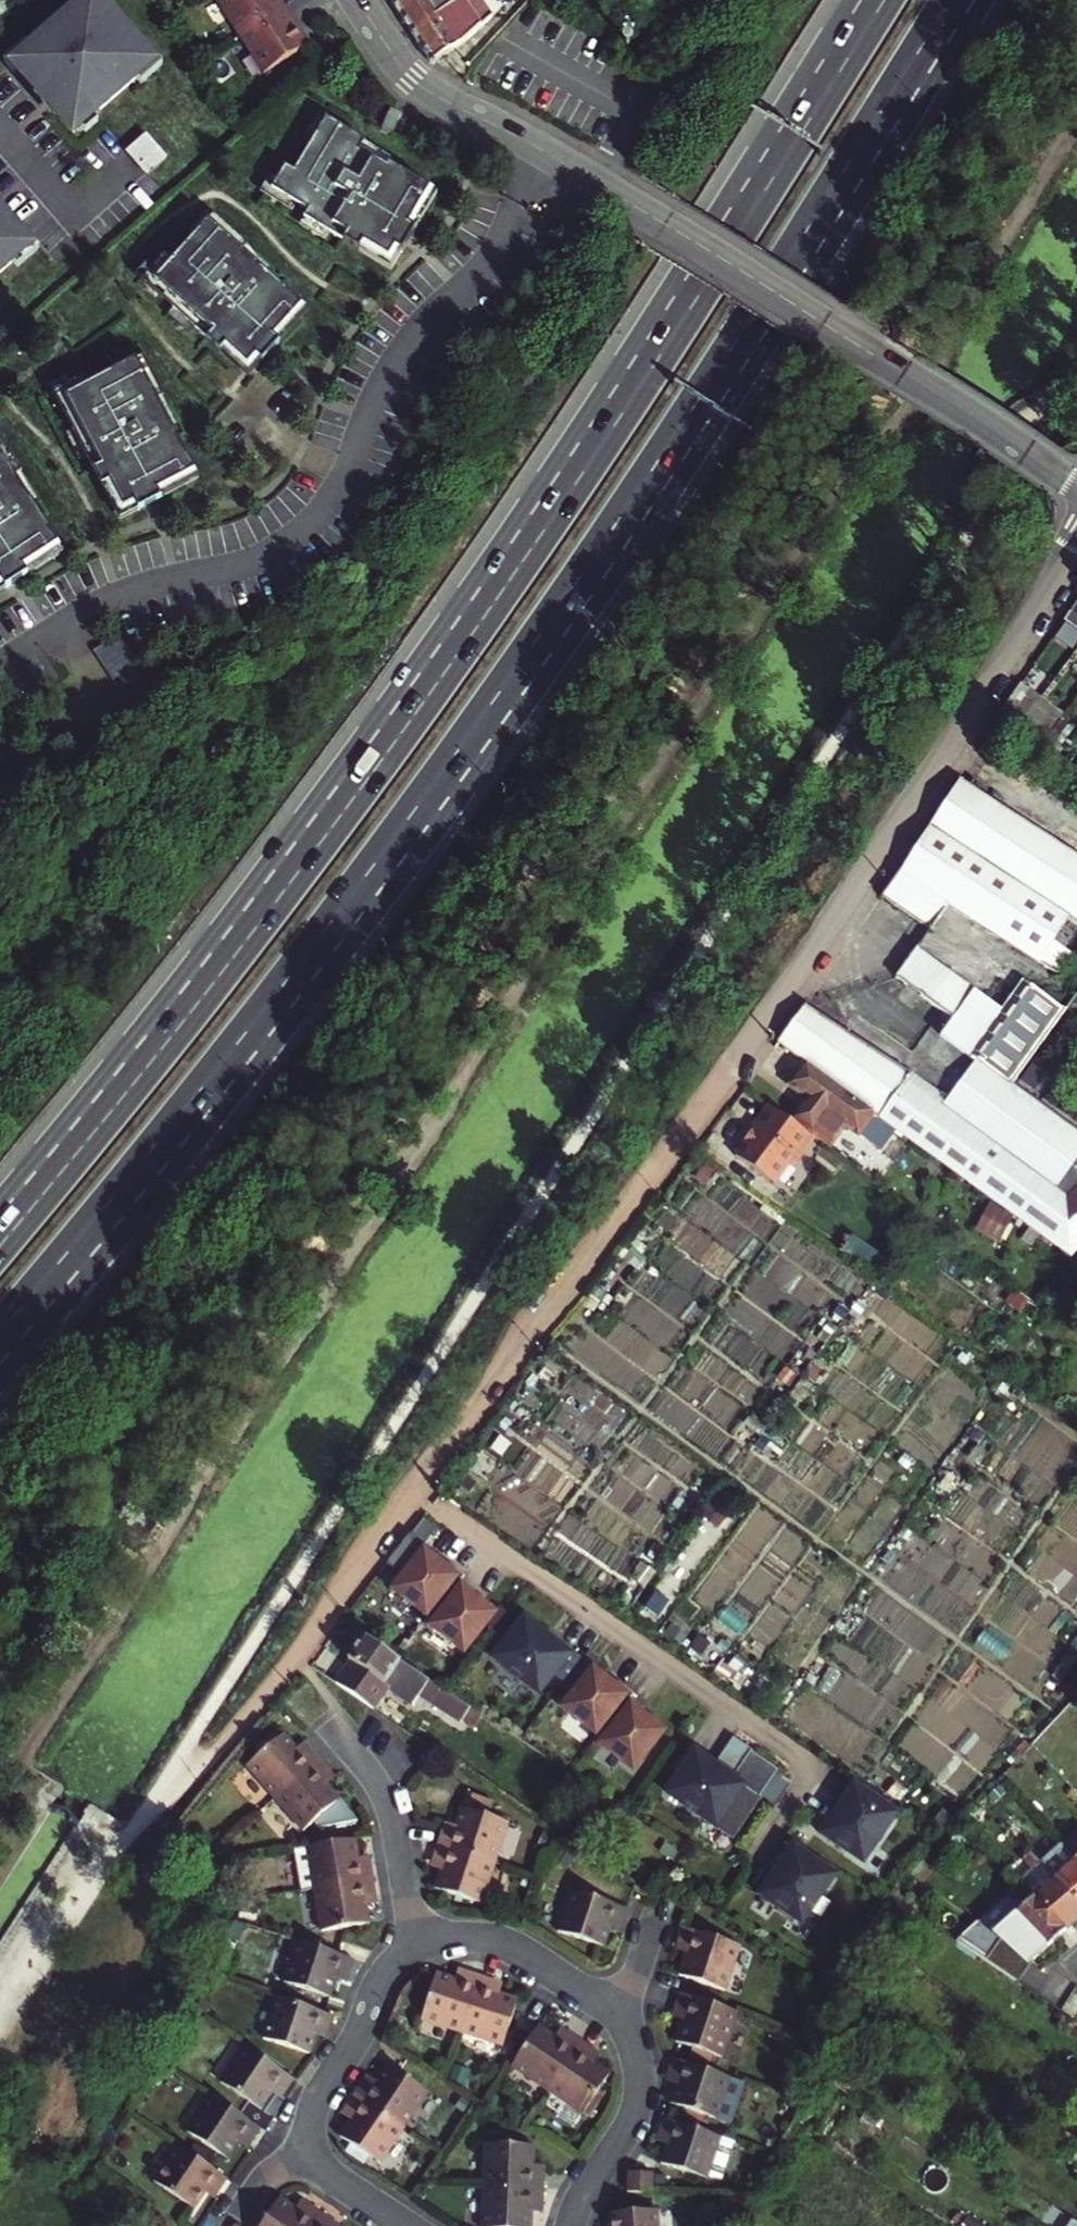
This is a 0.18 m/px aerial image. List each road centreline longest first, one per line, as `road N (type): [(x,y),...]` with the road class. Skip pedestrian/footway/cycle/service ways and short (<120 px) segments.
road 1 (trunk): [(0,1337),(266,1026),(435,799),(666,467),(959,0)]
road 2 (trunk): [(874,0),(460,633),(276,885),(0,1228)]
road 3 (tertiary): [(1076,492),(573,168),(423,88),(358,0)]
road 4 (track): [(754,1044),(299,1653)]
road 5 (residential): [(754,1044),(1076,546)]
road 6 (track): [(830,1775),(418,1493)]
road 7 (residential): [(329,1720),(387,1800),(420,1943)]
road 8 (residential): [(420,1943),(377,1980),(309,2115),(311,2150)]
road 9 (residential): [(620,2017),(637,2054),(637,2100),(570,2225)]
road 10 (residential): [(420,1943),(467,1937),(502,1944),(620,2017)]
road 11 (residential): [(311,2150),(330,2173),(406,2225)]

